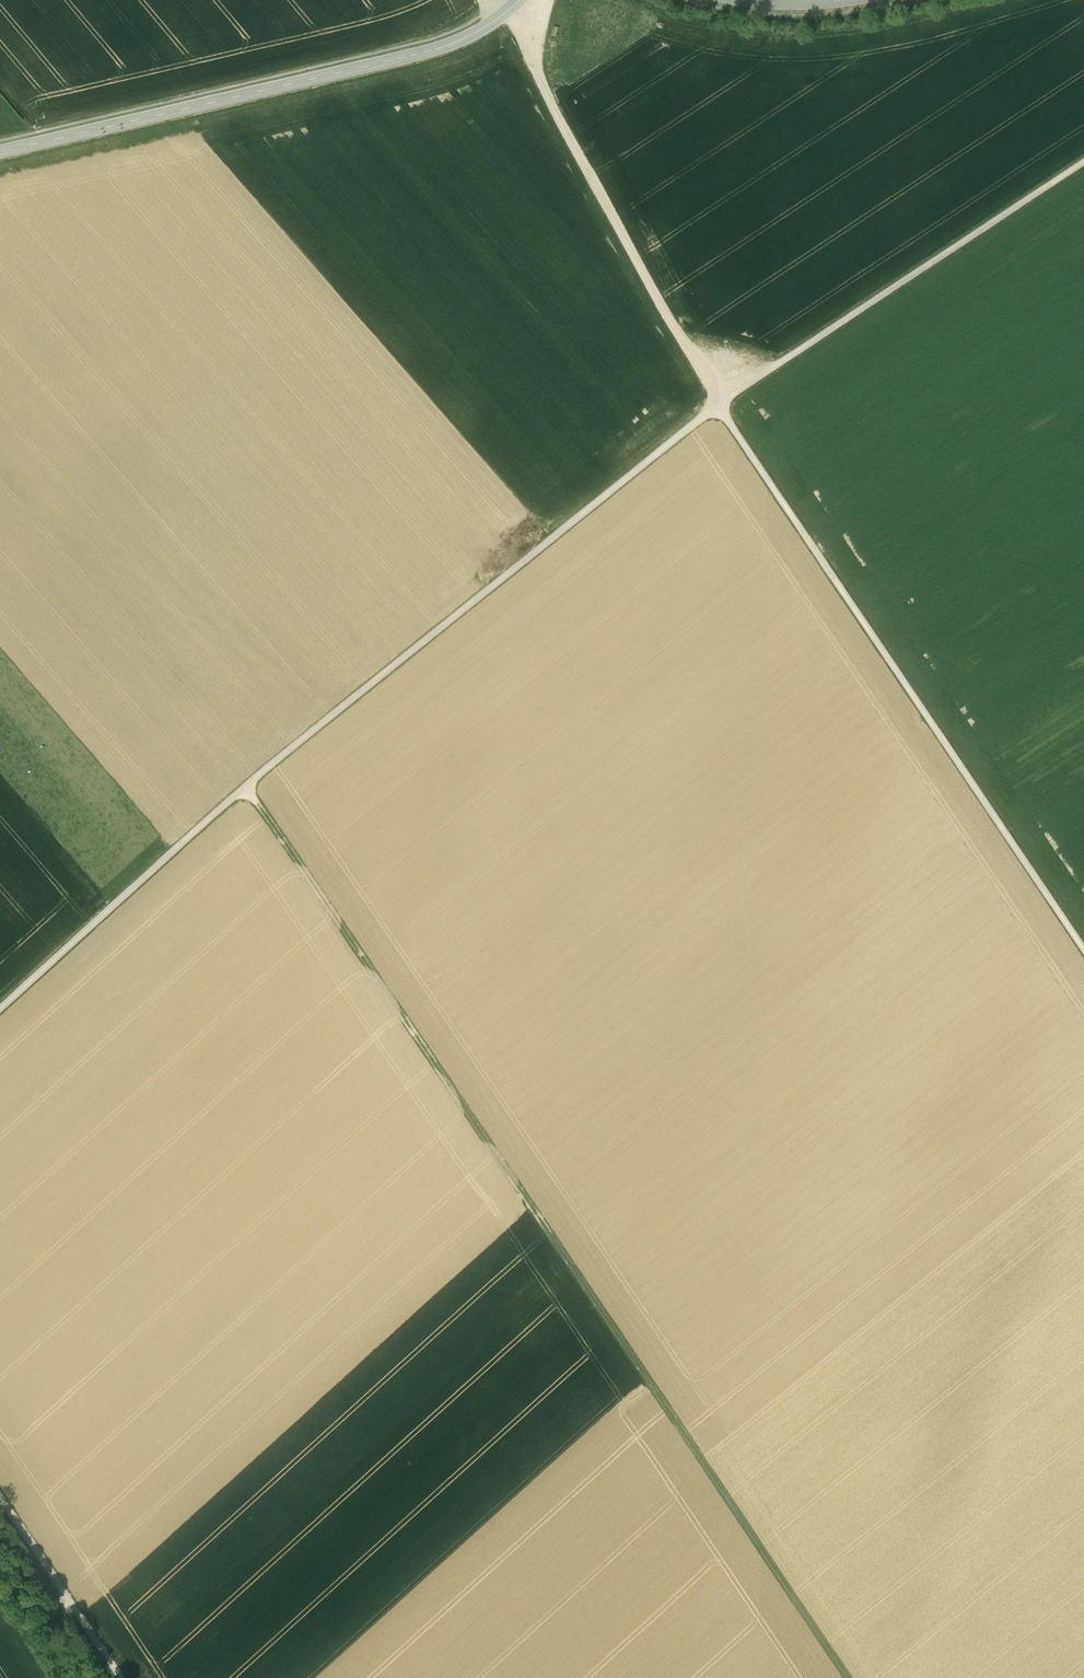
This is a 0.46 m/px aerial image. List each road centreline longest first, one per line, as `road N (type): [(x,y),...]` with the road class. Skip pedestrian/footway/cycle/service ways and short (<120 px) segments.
road 1 (track): [(1083,163),(653,453),(205,813),(0,997)]
road 2 (track): [(1083,950),(719,408),(502,14)]
road 3 (track): [(243,783),(852,1677)]
road 4 (unclassified): [(519,0),(444,46),(0,151)]
road 5 (track): [(0,1490),(128,1677)]

